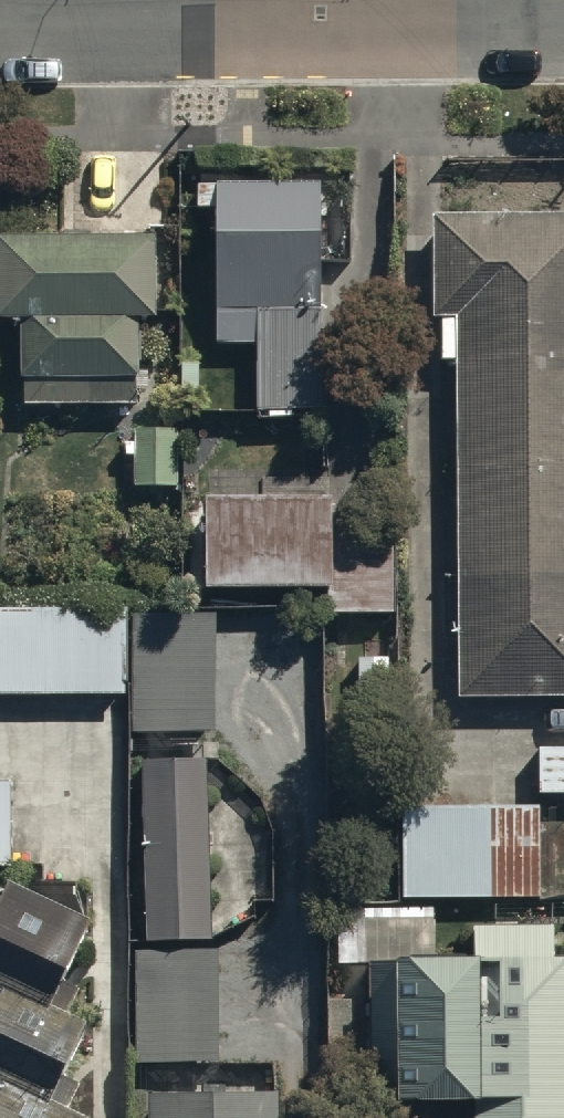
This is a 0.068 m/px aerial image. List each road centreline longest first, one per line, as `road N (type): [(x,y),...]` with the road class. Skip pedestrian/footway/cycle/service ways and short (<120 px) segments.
road 1 (residential): [(0,18),(327,16)]
road 2 (residential): [(327,16),(563,15)]

